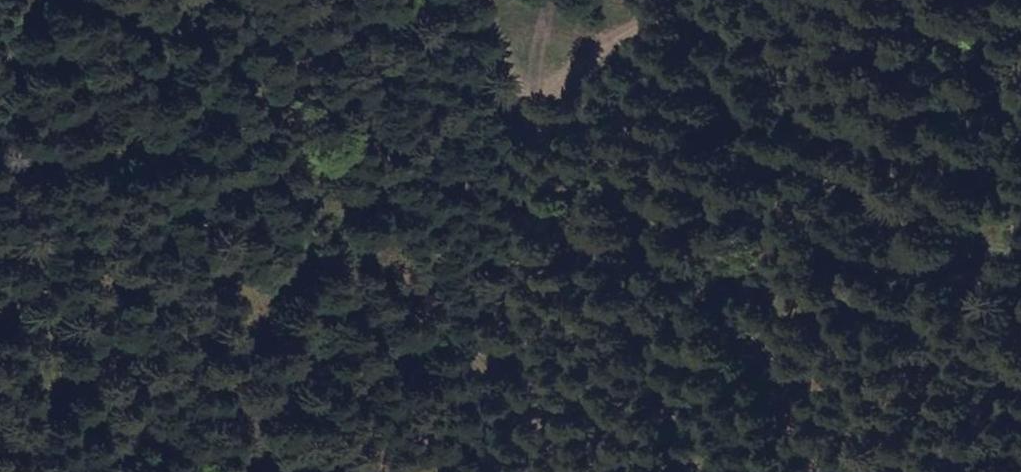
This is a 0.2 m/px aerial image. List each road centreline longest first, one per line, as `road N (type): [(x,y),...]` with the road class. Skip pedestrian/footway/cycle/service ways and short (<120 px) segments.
road 1 (track): [(543,471),(515,284),(525,98),(498,0)]
road 2 (track): [(698,0),(525,98)]

